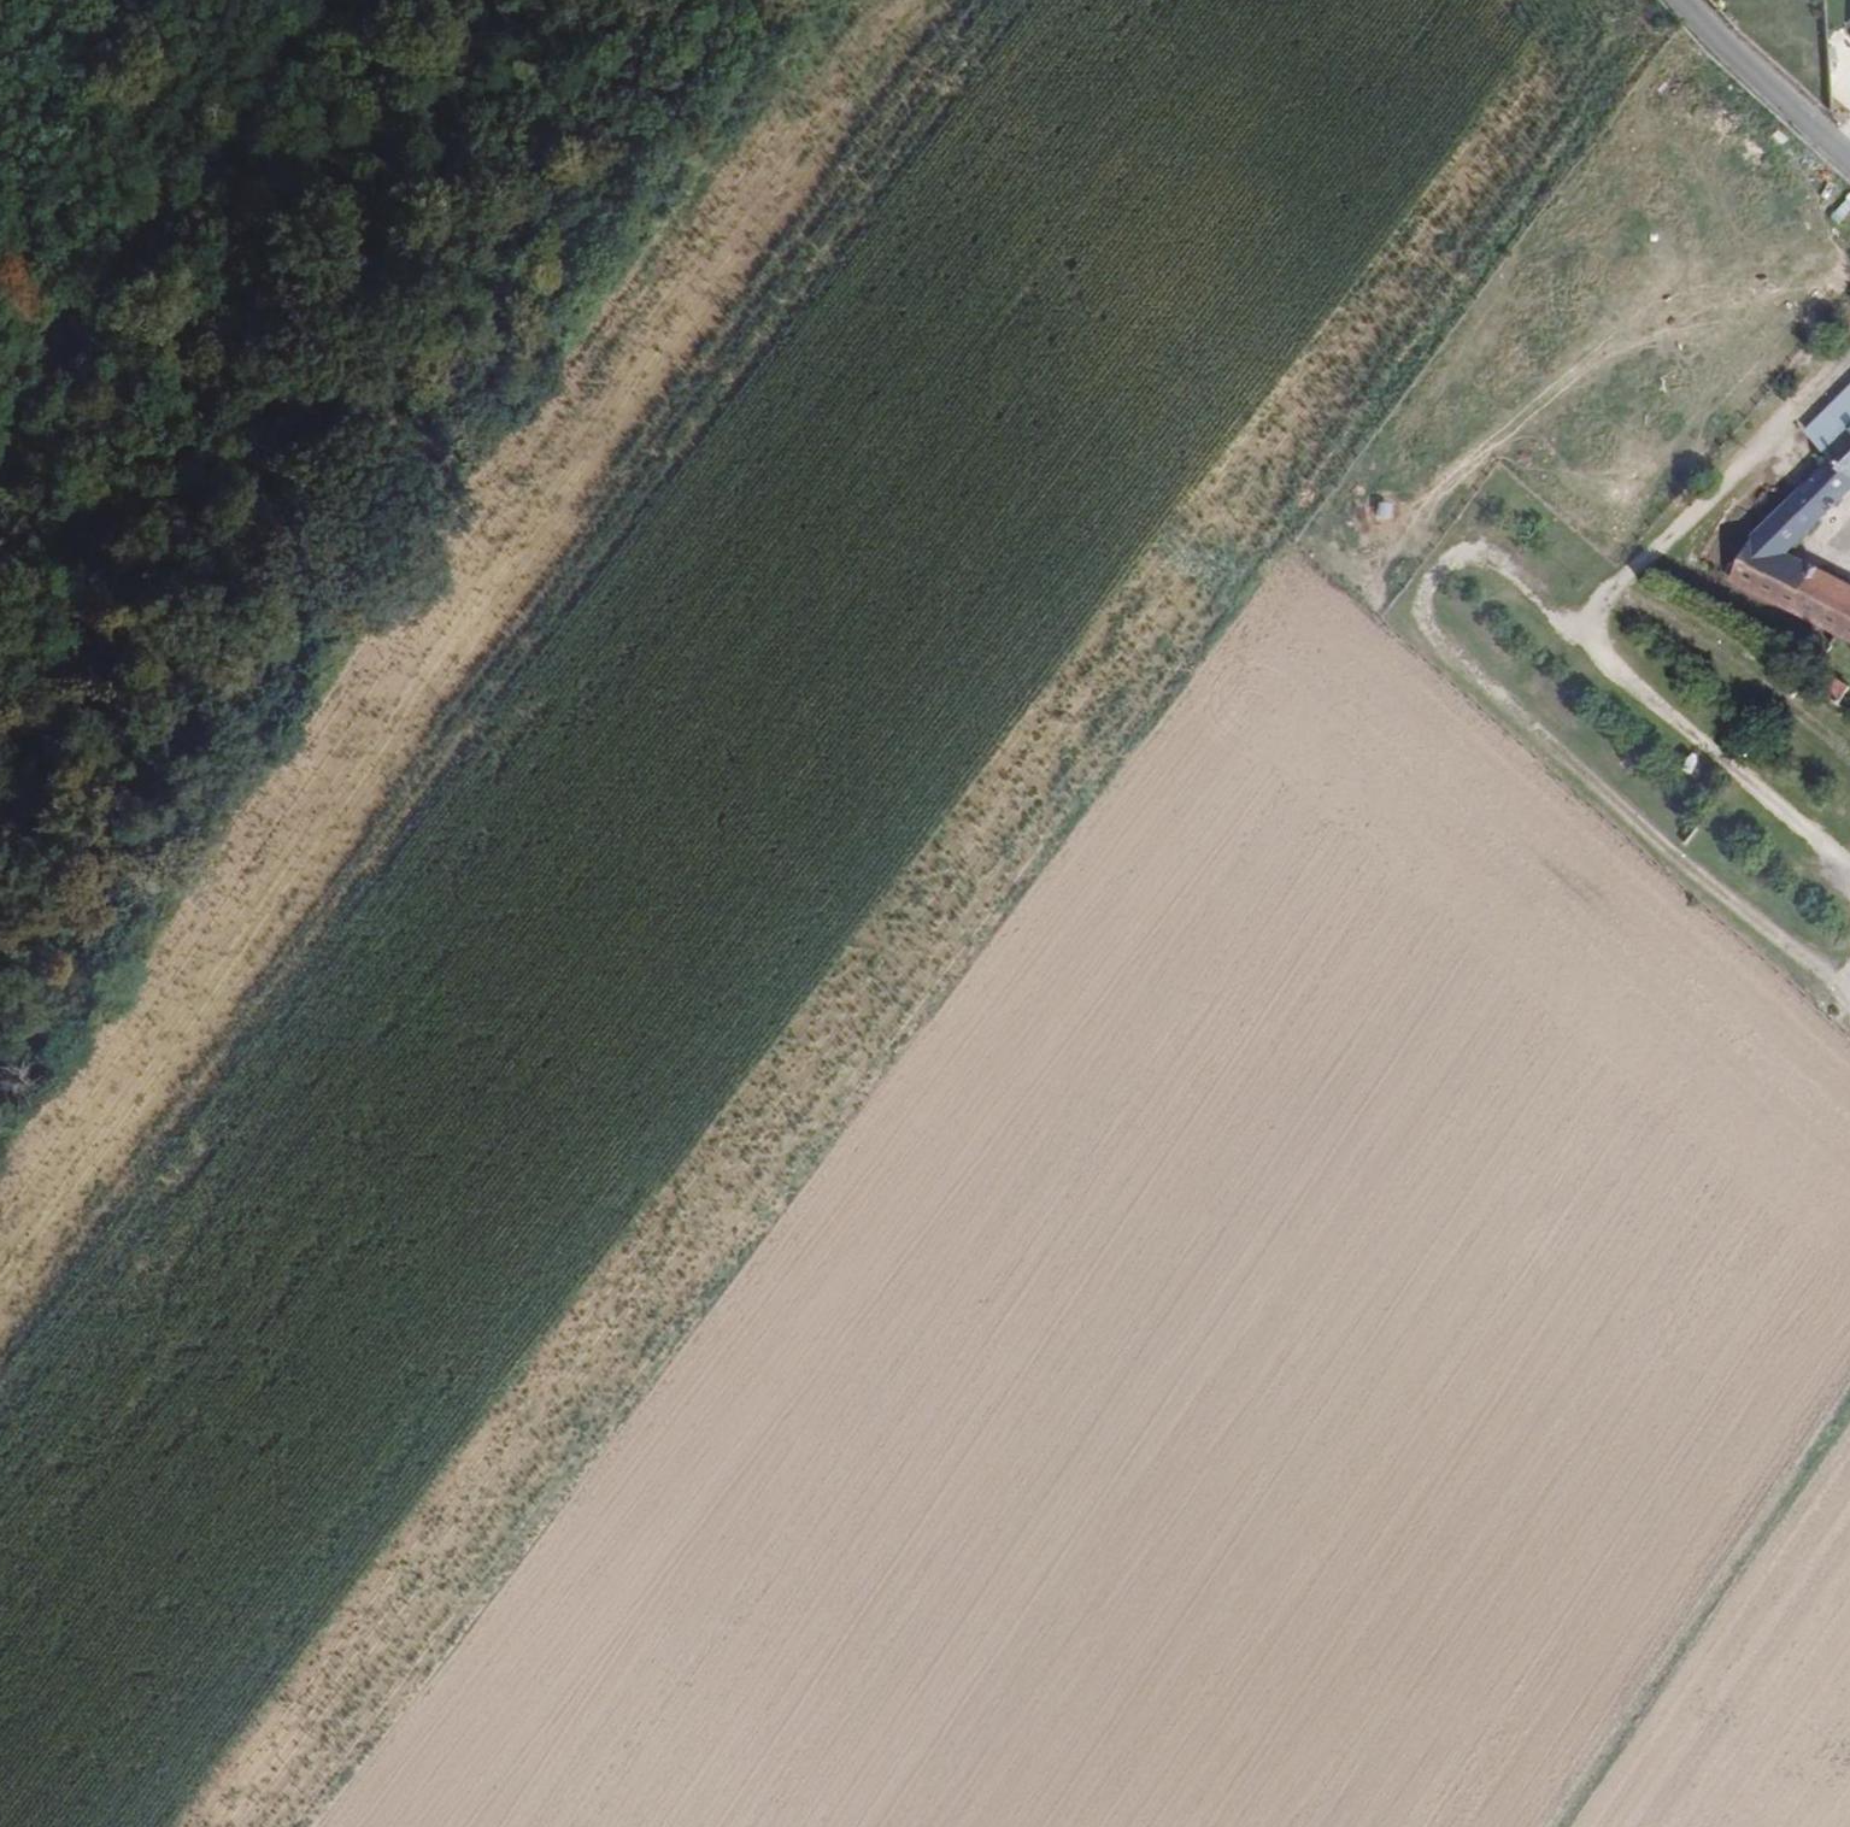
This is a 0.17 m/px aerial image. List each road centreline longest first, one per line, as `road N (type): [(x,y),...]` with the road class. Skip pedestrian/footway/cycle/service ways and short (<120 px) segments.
road 1 (track): [(1849,1354),(1530,1826)]
road 2 (residential): [(1849,162),(1675,0)]

